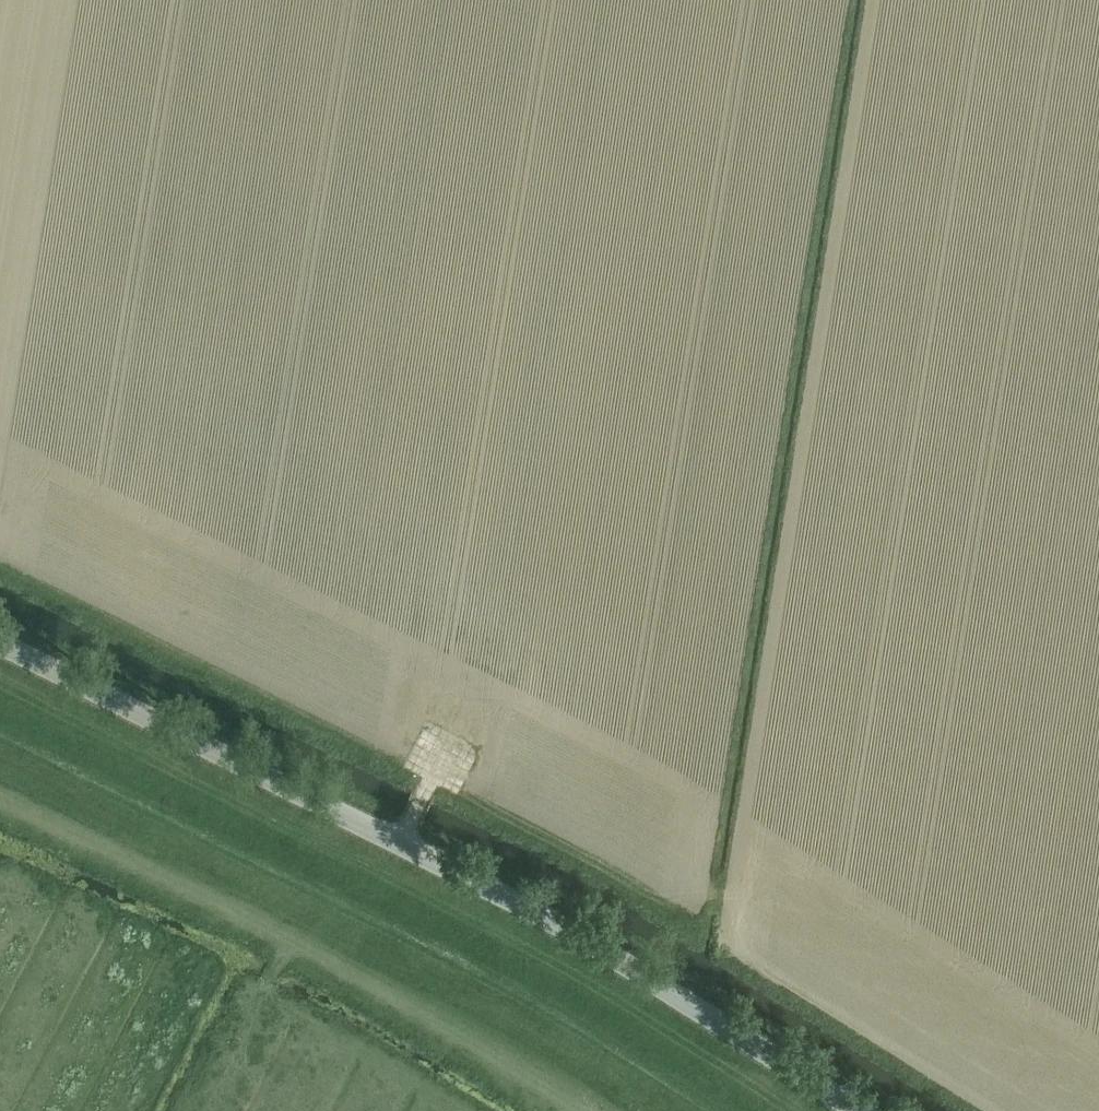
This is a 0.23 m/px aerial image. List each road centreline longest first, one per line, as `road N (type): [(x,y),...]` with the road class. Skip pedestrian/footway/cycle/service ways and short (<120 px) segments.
road 1 (unclassified): [(861,1110),(493,888),(0,641)]

